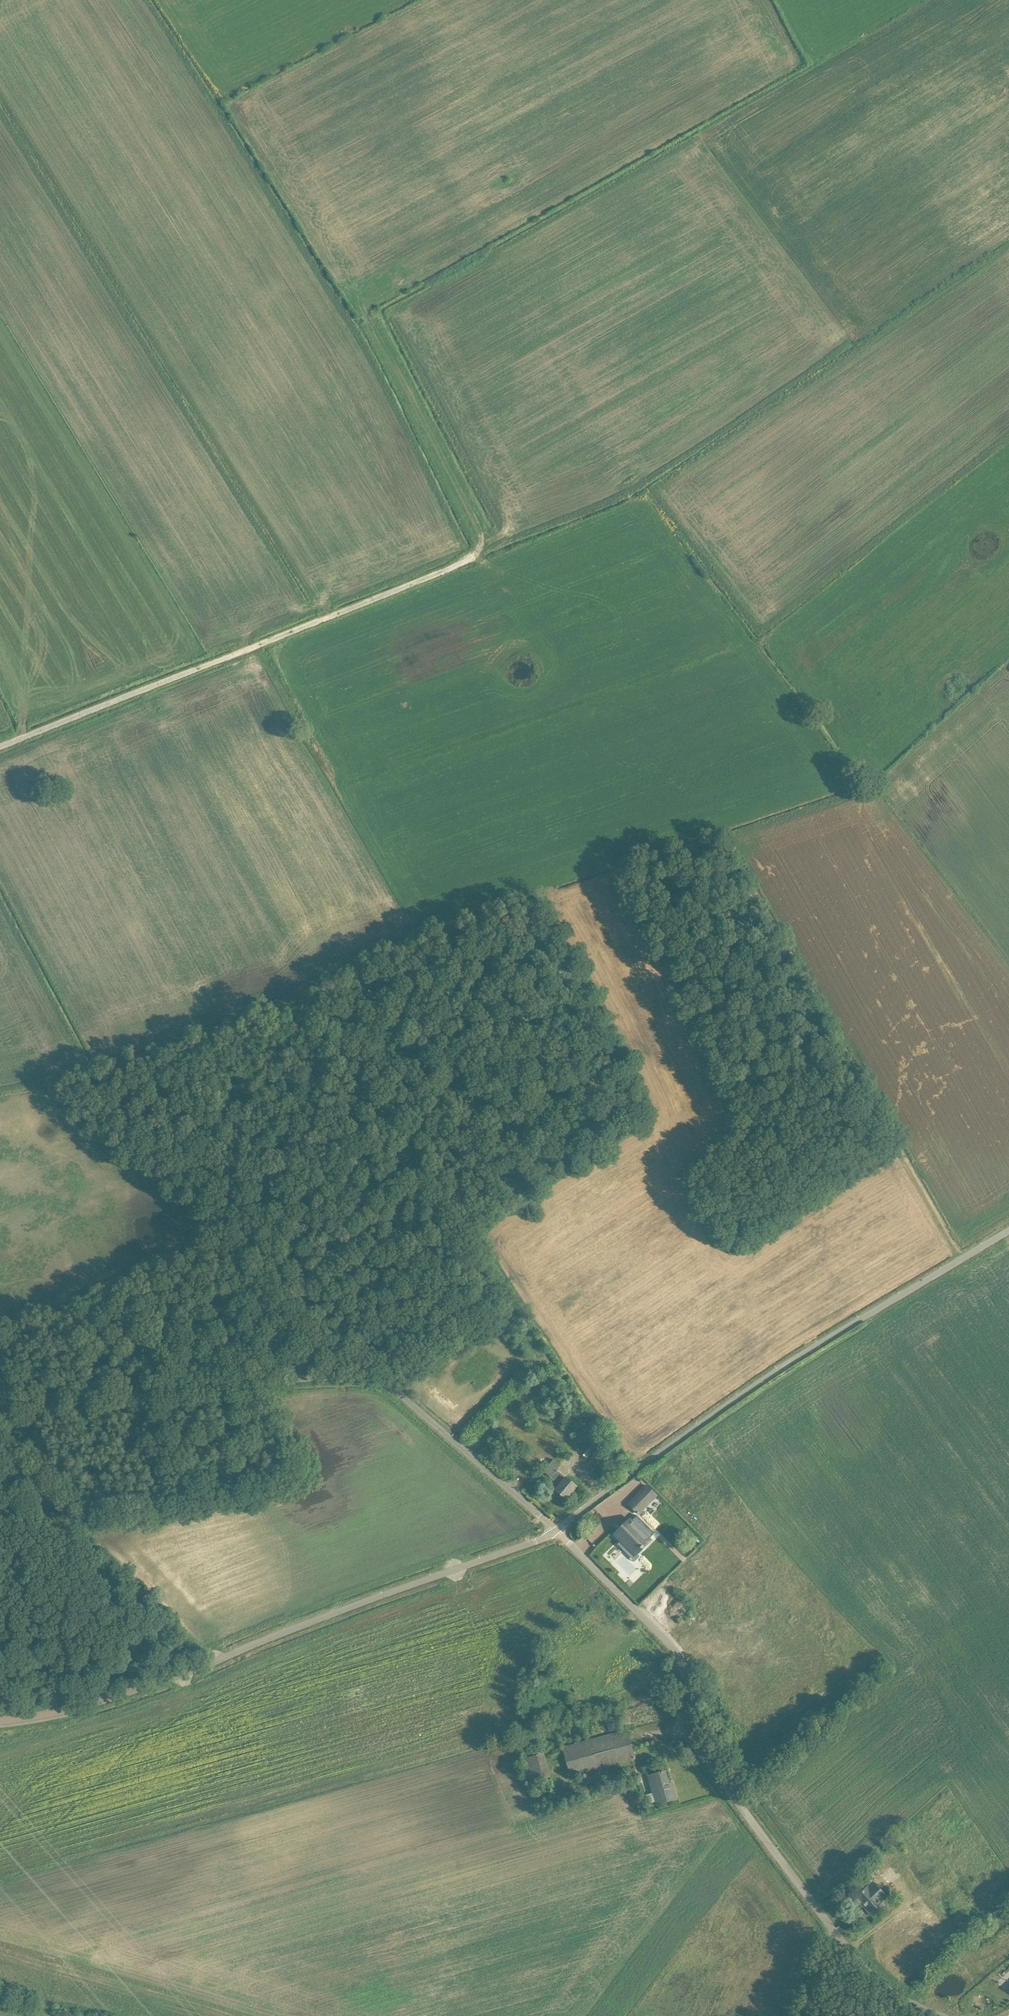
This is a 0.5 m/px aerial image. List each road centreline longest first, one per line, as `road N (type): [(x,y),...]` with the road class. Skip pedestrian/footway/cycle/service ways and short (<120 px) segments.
road 1 (unclassified): [(556,1531),(373,1377),(0,1402)]
road 2 (unclassified): [(556,1531),(806,1351),(1008,1230)]
road 3 (unclassified): [(0,746),(473,559)]
road 4 (unclassified): [(835,1932),(685,1729),(679,1656),(556,1531)]
road 5 (track): [(365,315),(473,514),(481,544),(473,559)]
road 6 (unclassified): [(940,2015),(883,1985),(835,1932)]

